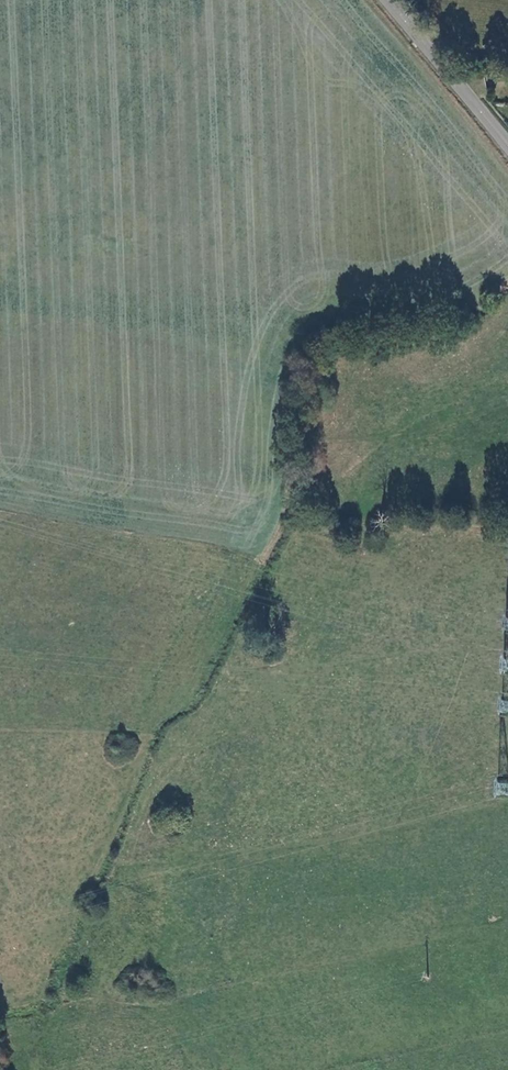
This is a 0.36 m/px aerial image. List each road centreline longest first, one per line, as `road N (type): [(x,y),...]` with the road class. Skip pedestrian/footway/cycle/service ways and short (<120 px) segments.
road 1 (tertiary): [(391,0),(507,141)]

